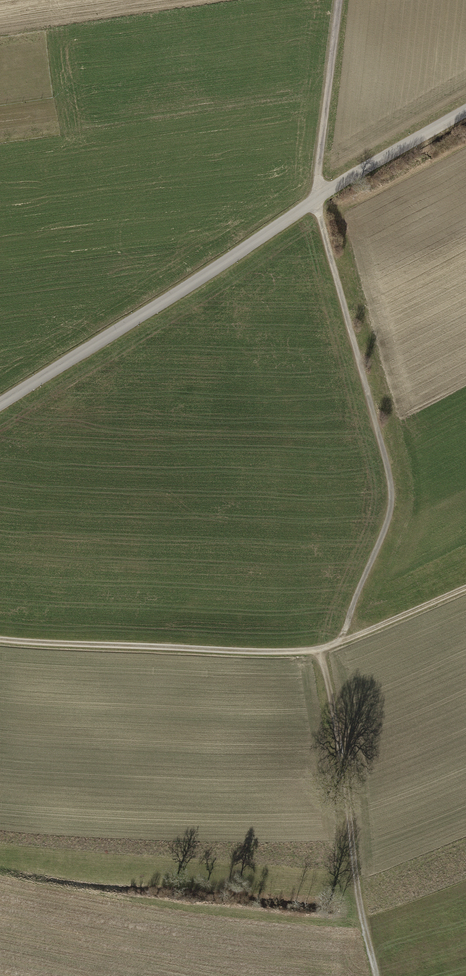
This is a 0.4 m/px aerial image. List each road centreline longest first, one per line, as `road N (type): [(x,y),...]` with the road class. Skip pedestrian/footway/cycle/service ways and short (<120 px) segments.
road 1 (track): [(0,641),(322,651),(465,588)]
road 2 (track): [(340,643),(388,520),(391,493),(316,201)]
road 3 (tertiary): [(0,407),(316,201)]
road 4 (track): [(322,651),(375,975)]
road 5 (residential): [(340,0),(316,201)]
road 6 (tertiary): [(316,201),(465,113)]

